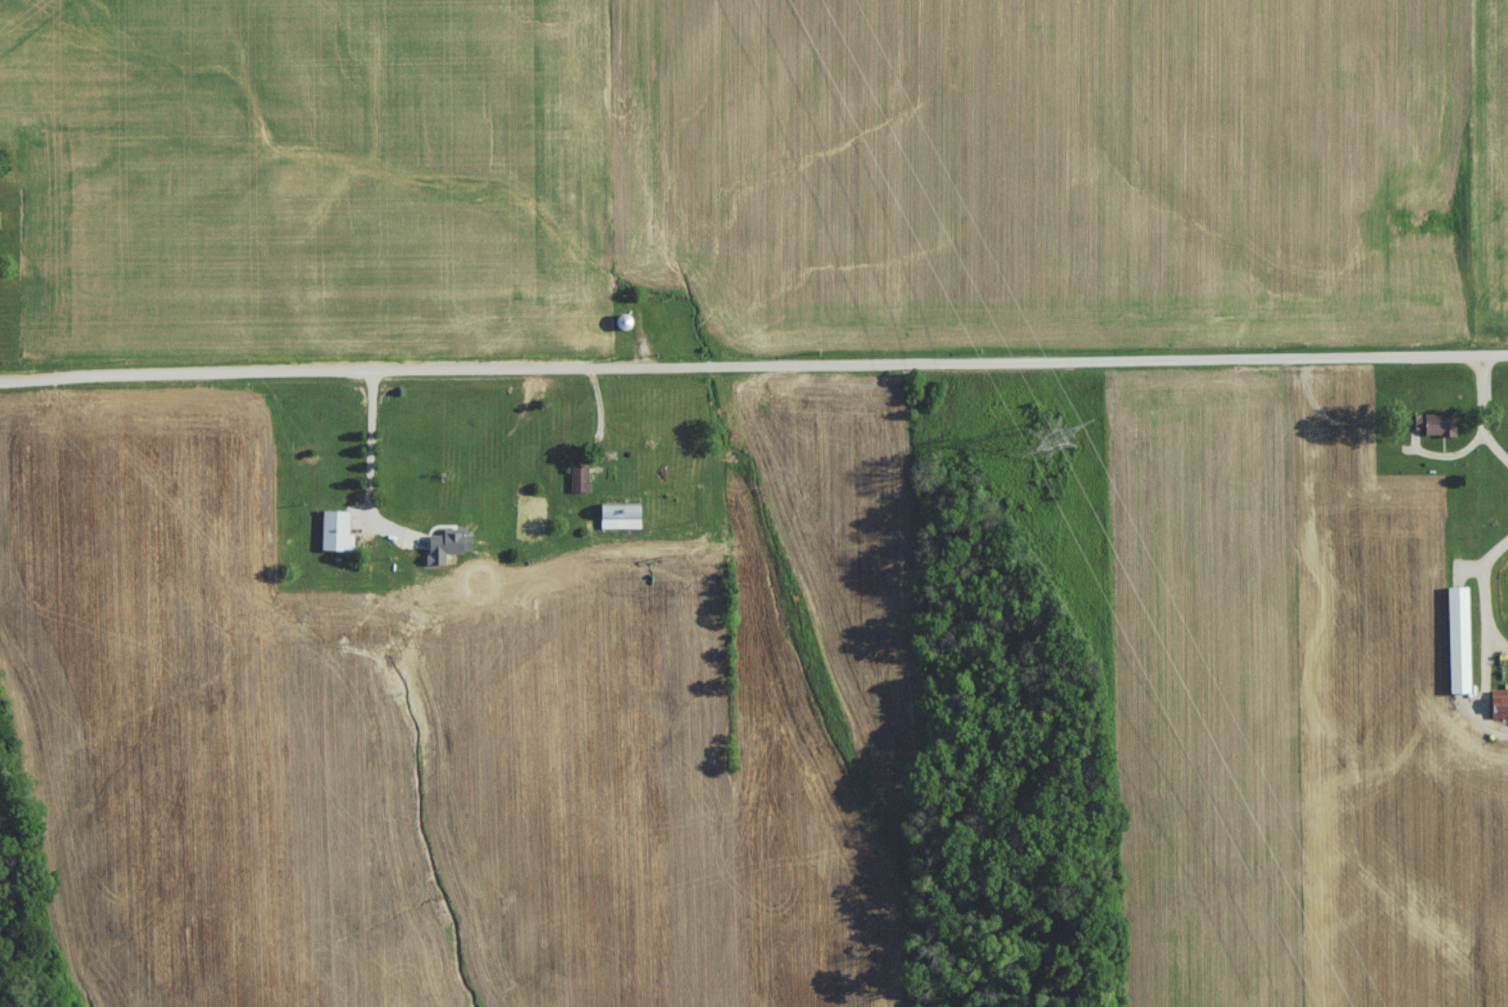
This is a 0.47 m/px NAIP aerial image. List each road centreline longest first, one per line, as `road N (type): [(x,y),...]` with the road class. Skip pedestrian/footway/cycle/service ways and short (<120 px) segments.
road 1 (residential): [(0,381),(1507,355)]
road 2 (residential): [(957,362),(950,494)]

